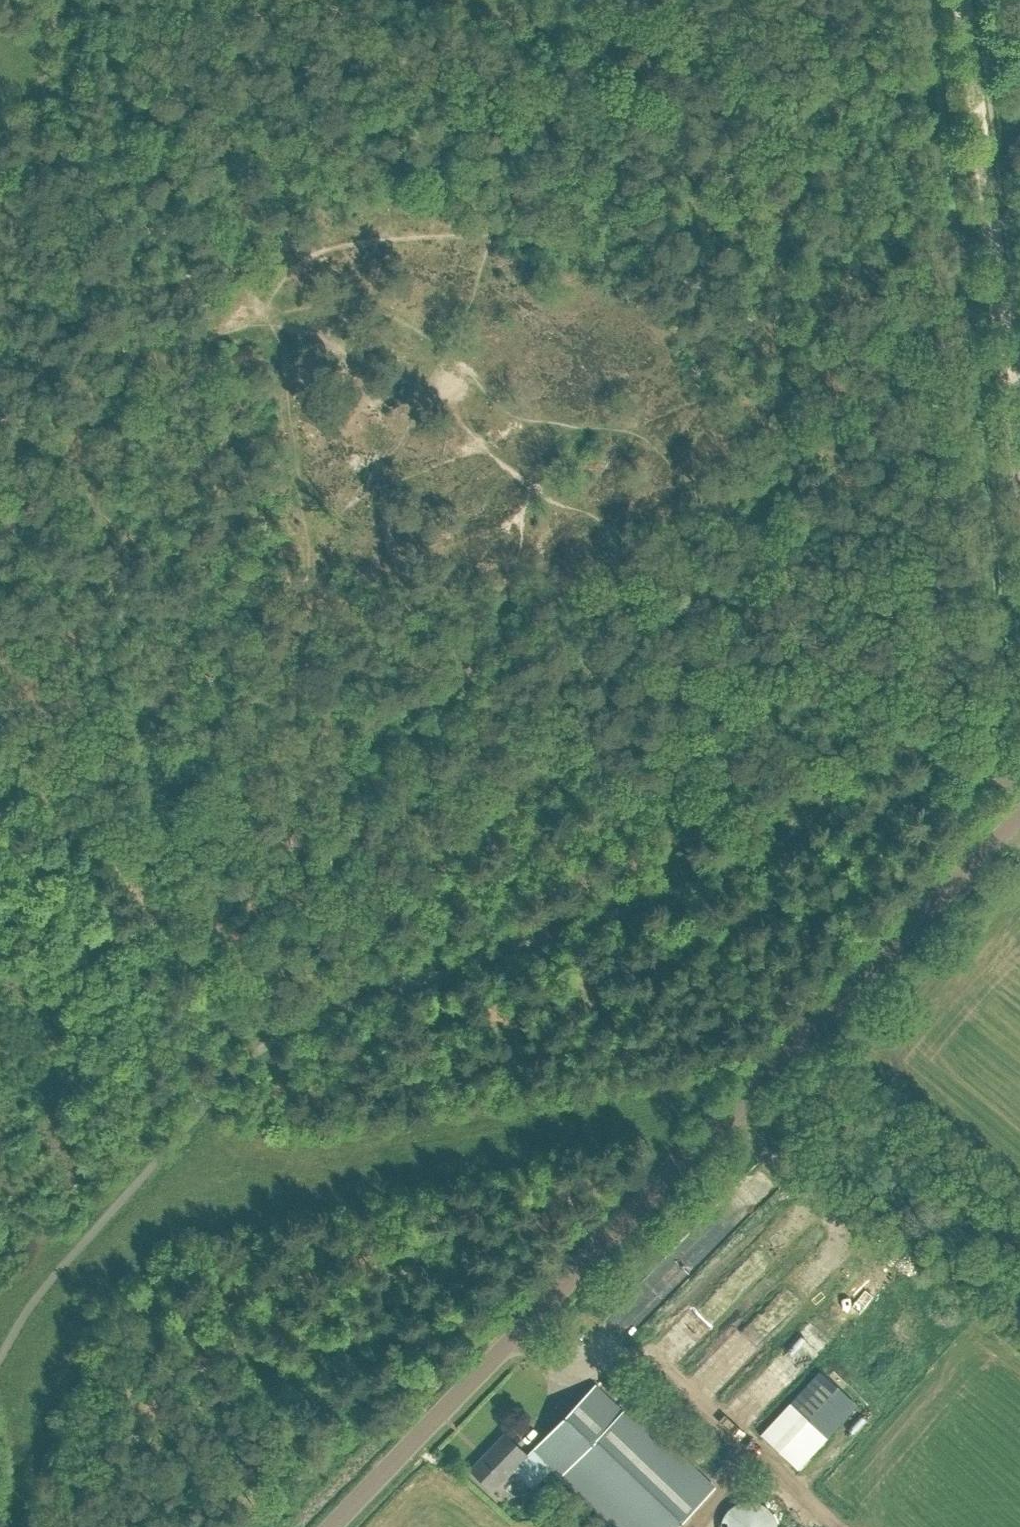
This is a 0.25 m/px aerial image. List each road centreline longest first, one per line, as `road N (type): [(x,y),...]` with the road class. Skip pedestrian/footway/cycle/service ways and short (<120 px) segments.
road 1 (unclassified): [(331,1526),(1019,814)]
road 2 (track): [(1019,444),(964,0)]

